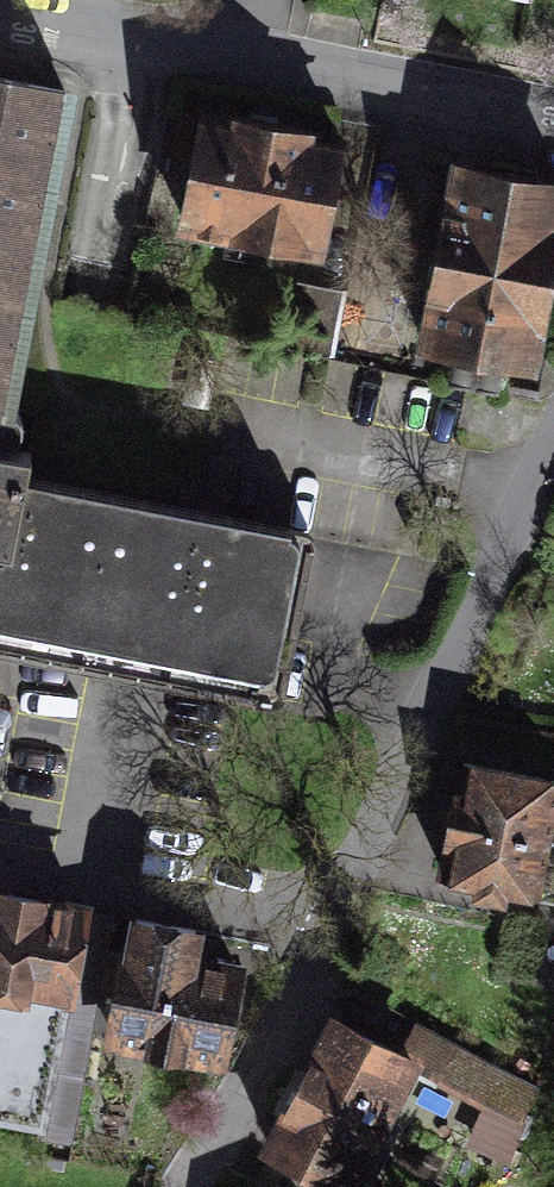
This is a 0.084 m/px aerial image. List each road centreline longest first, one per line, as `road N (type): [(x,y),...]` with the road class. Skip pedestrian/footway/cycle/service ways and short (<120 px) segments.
road 1 (residential): [(553,114),(0,12)]
road 2 (residential): [(553,448),(335,923)]
road 3 (residential): [(0,858),(335,923)]
road 4 (residential): [(335,923),(270,1065),(190,1186)]

